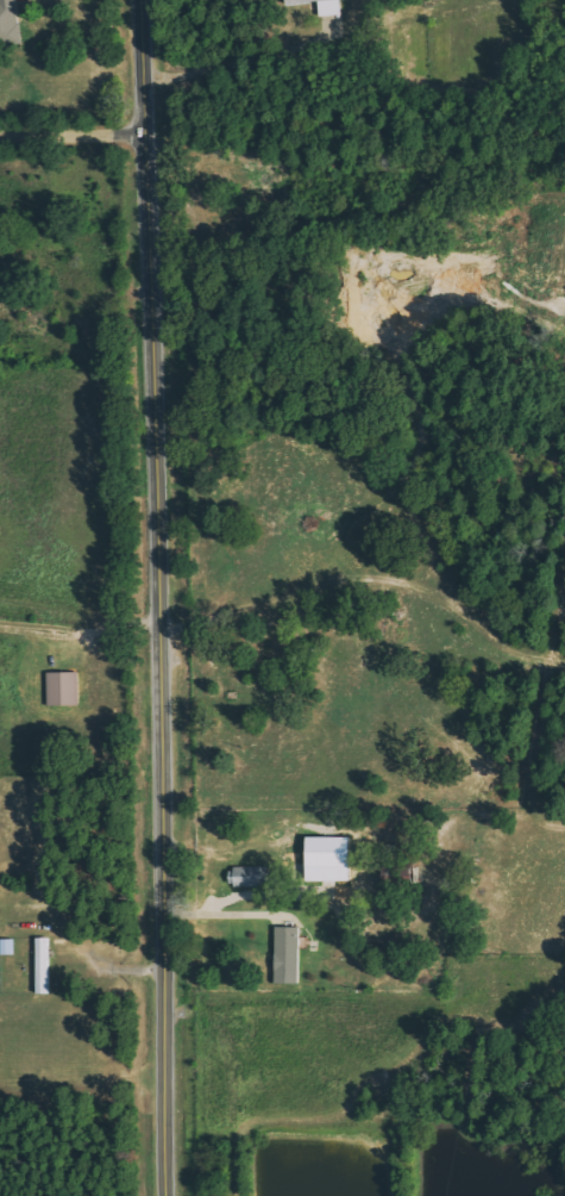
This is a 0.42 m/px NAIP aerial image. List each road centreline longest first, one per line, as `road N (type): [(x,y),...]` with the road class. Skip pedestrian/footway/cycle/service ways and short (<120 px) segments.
road 1 (secondary): [(141,0),(167,1195)]
road 2 (residential): [(142,136),(0,135)]

